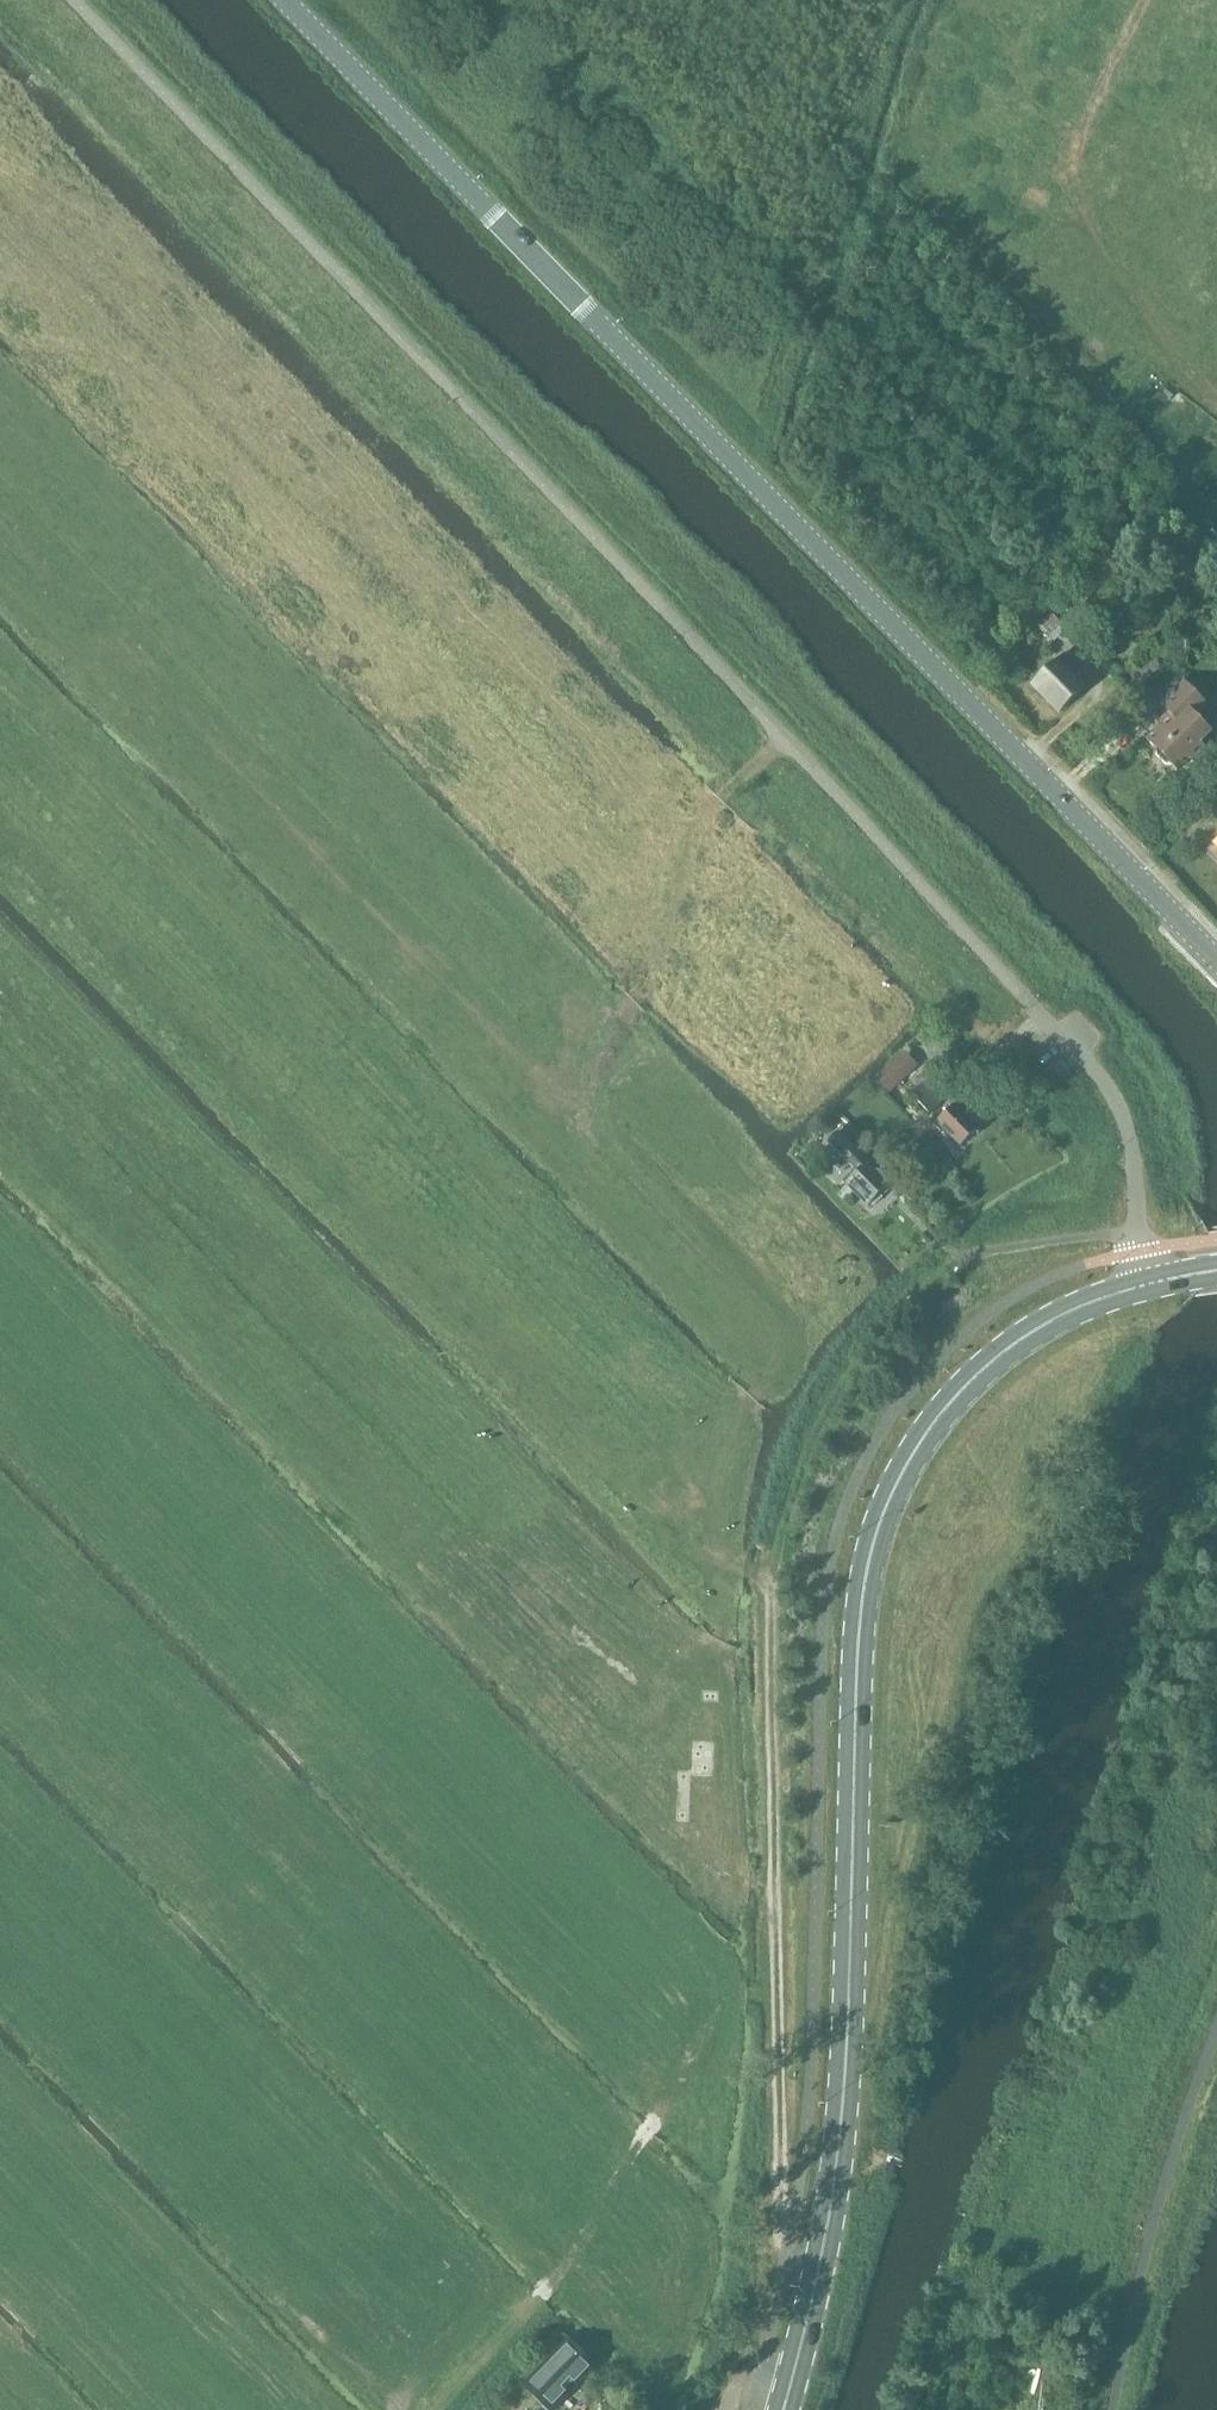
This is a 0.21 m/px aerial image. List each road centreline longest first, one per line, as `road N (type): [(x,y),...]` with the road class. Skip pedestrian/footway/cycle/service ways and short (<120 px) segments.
road 1 (tertiary): [(1216,964),(287,0)]
road 2 (primary): [(784,2409),(817,2285),(840,2139),(860,1639),(873,1555),(906,1470),(990,1366),(1080,1309),(1144,1288)]
road 3 (track): [(733,1875),(680,1824),(722,1564),(734,1425),(777,1372),(627,1019),(652,975),(676,855),(786,742)]
road 4 (track): [(275,1114),(698,1554),(813,1604)]
road 5 (track): [(774,1888),(733,1875),(638,2155),(528,2305),(430,2409)]
road 6 (track): [(774,1888),(777,2212),(789,2253),(821,2264)]
road 7 (unclassified): [(1109,2409),(1169,2162),(1216,2033)]
road 8 (track): [(765,1583),(774,1888)]
road 9 (unclassified): [(1140,1254),(1129,1125),(1116,1099),(1030,1004)]

